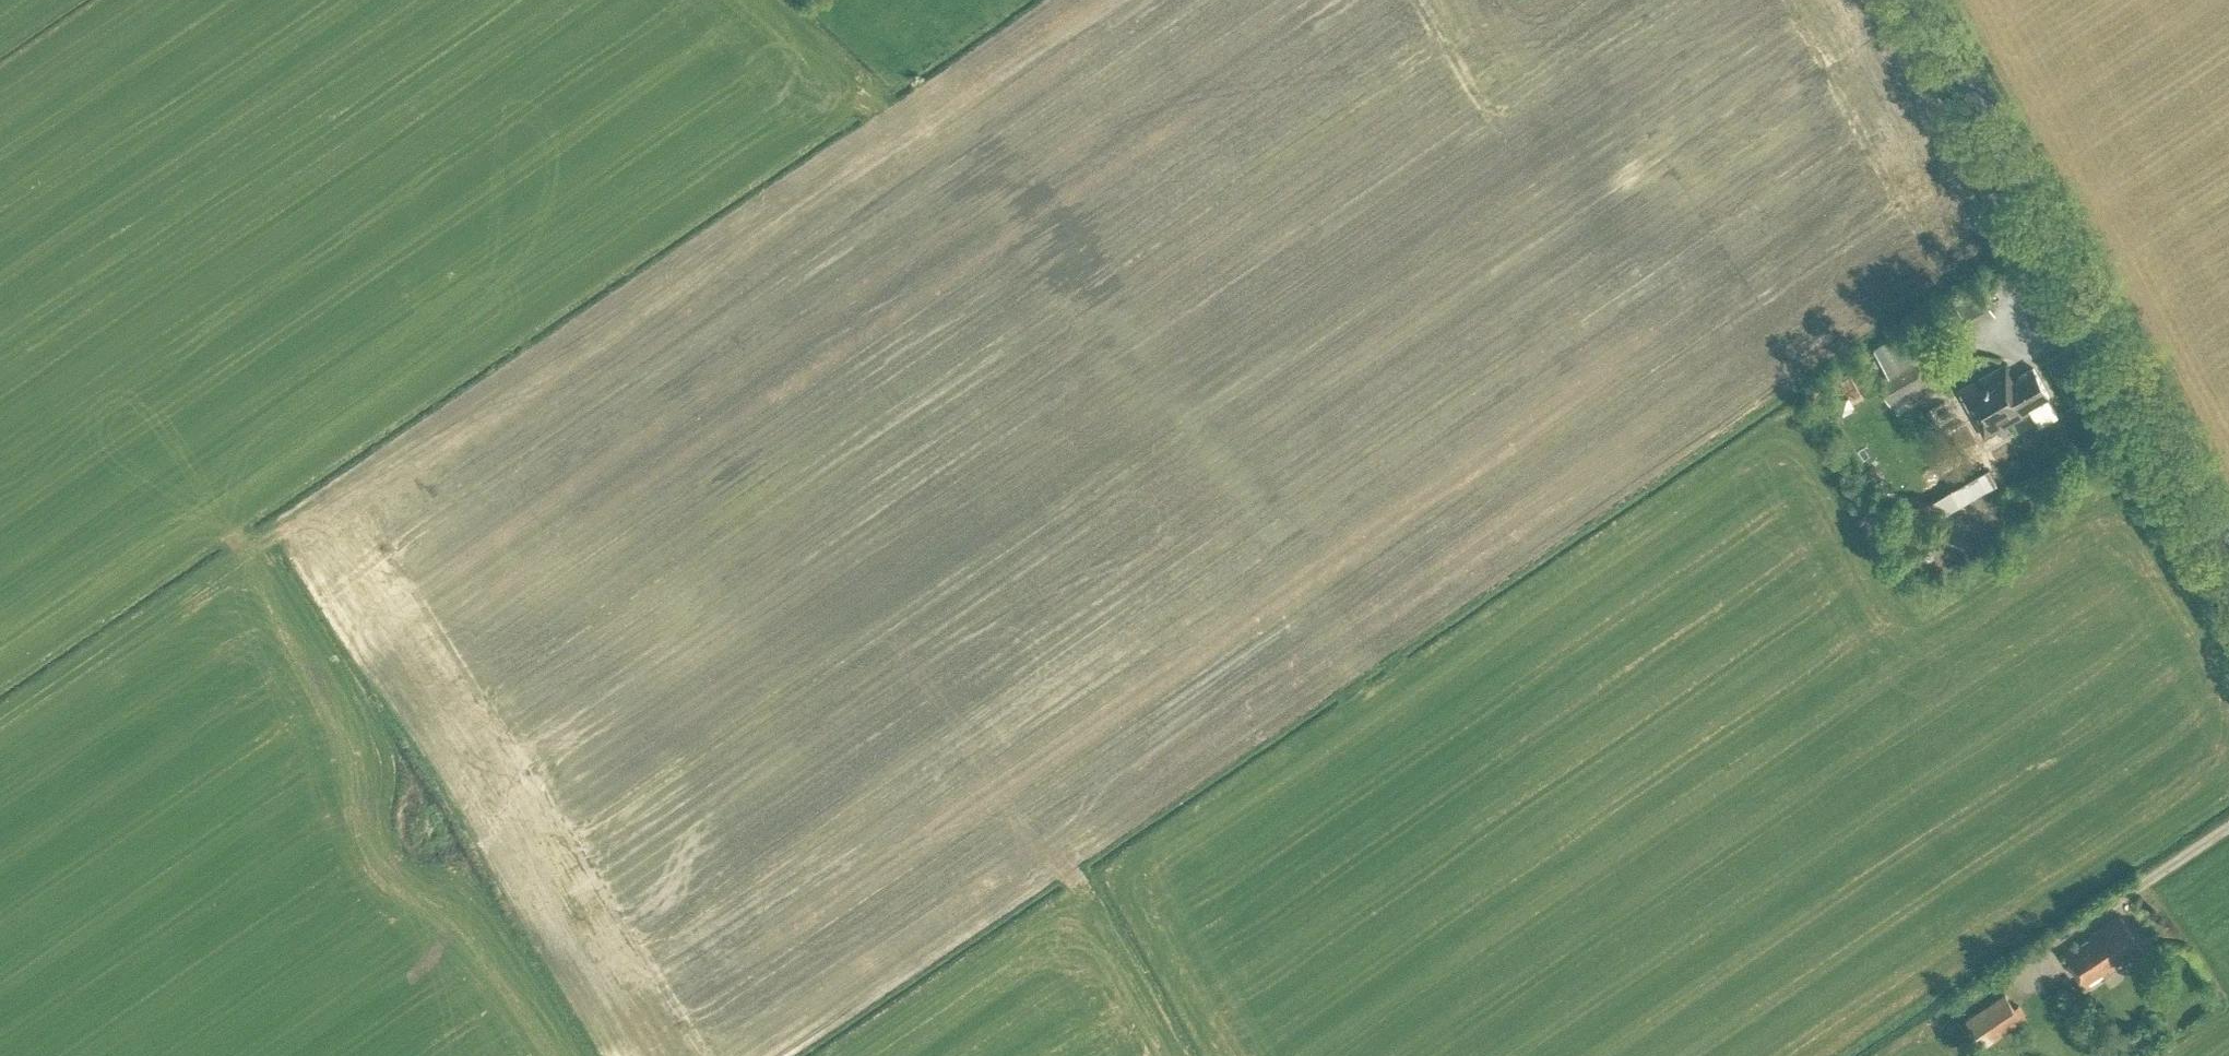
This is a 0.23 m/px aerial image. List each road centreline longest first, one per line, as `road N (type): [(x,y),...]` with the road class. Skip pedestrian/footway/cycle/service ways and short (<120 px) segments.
road 1 (tertiary): [(2228,542),(1926,0)]

